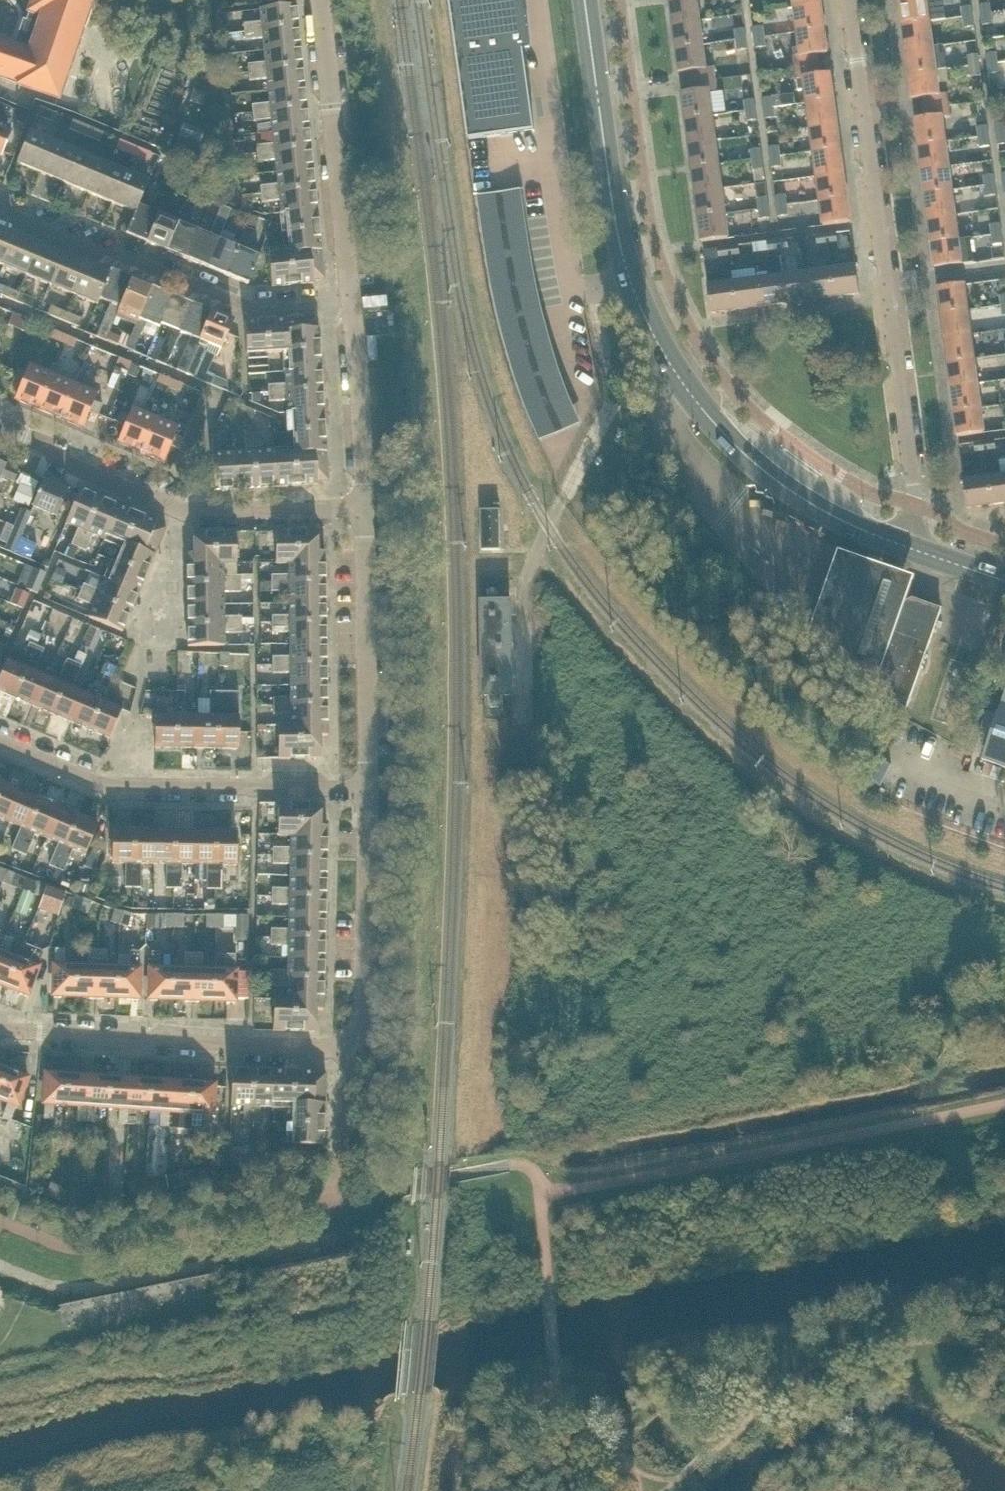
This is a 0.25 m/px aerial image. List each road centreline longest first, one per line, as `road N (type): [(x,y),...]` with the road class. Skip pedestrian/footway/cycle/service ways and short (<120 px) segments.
road 1 (secondary): [(905,545),(789,489),(722,430),(670,361),(631,280),(621,239),(589,0)]
road 2 (residential): [(0,1023),(41,1033),(346,1046),(363,1022),(368,790)]
road 3 (residential): [(905,545),(917,503),(914,468),(853,0)]
road 4 (residential): [(0,424),(201,509),(364,508)]
road 5 (residential): [(368,790),(122,775),(0,727)]
road 6 (residential): [(0,202),(160,271),(276,308),(355,304)]
road 7 (residential): [(355,304),(319,0)]
road 8 (residential): [(368,790),(364,508)]
road 9 (residential): [(364,508),(355,304)]

